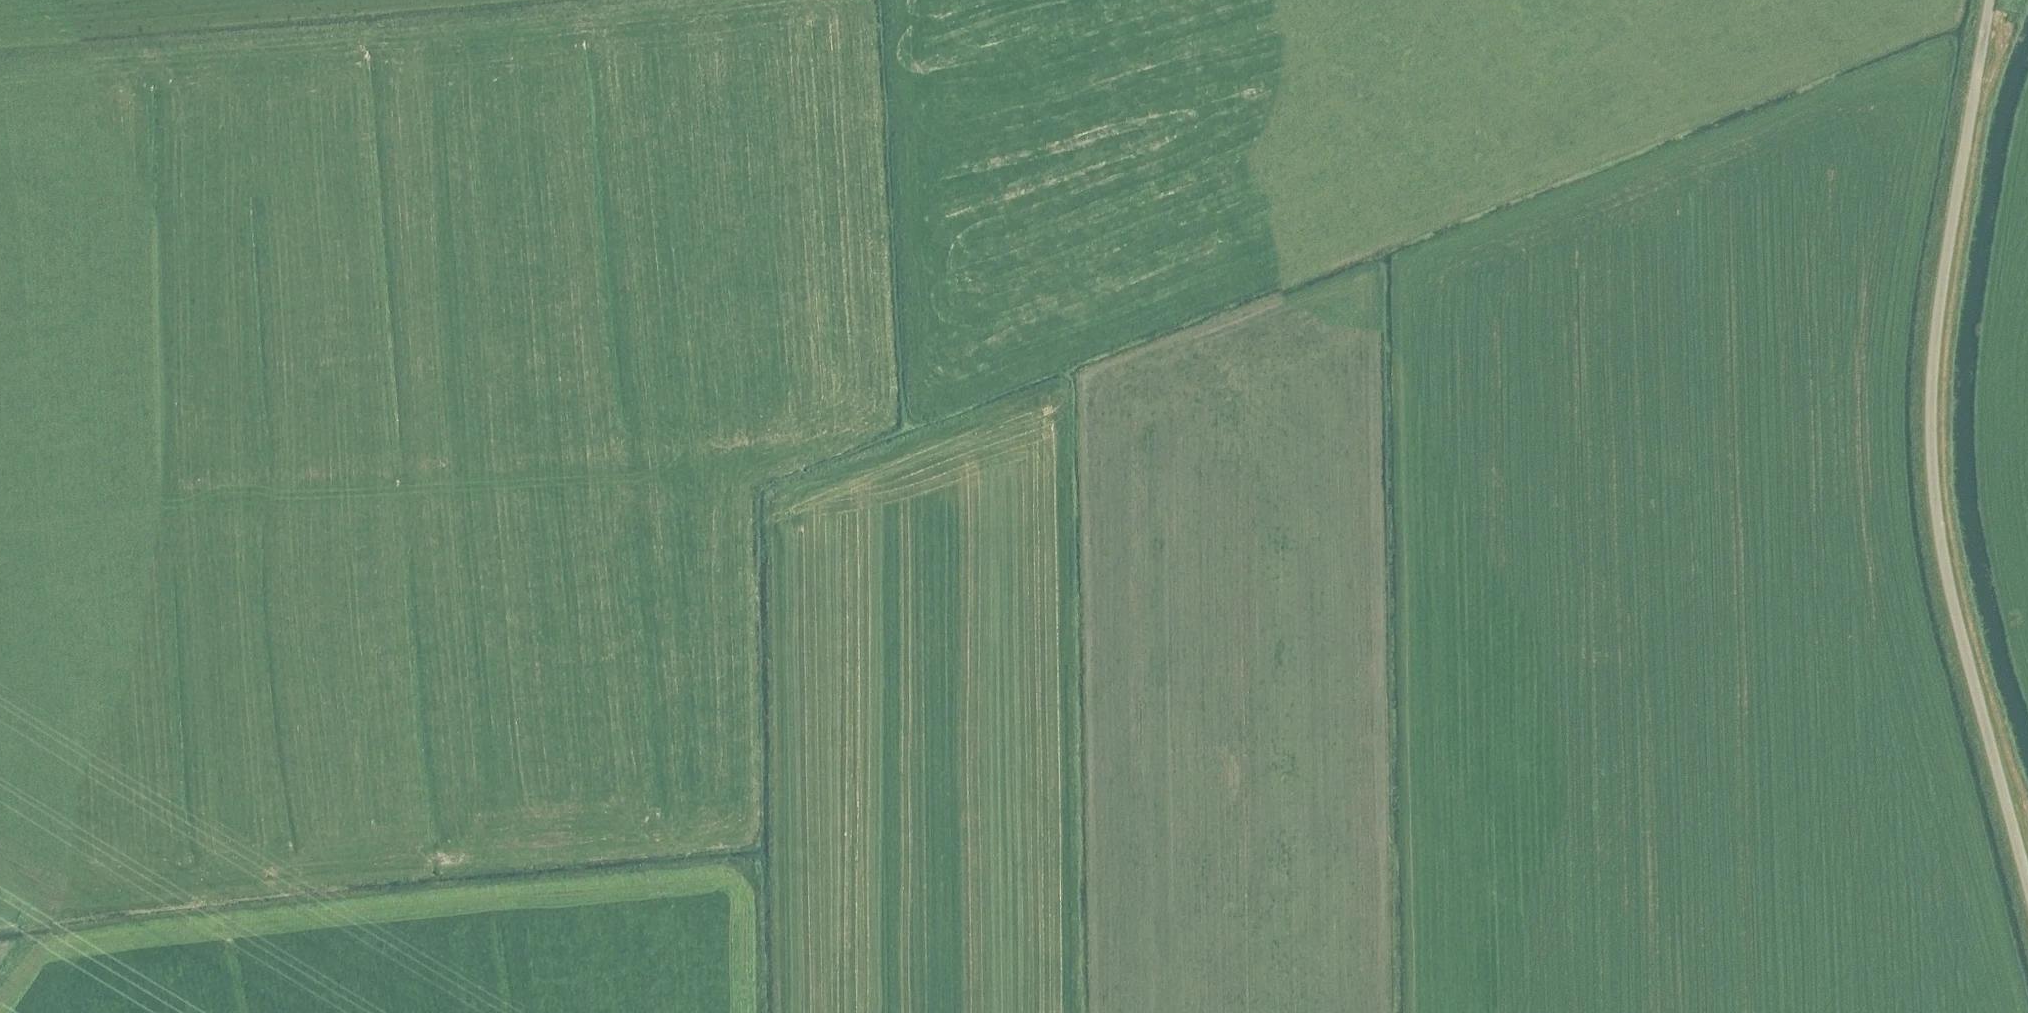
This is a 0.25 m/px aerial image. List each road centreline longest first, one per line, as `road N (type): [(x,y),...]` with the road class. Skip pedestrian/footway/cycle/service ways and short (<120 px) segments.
road 1 (unclassified): [(2027,887),(1939,544),(1928,421),(1941,273),(1987,0)]

